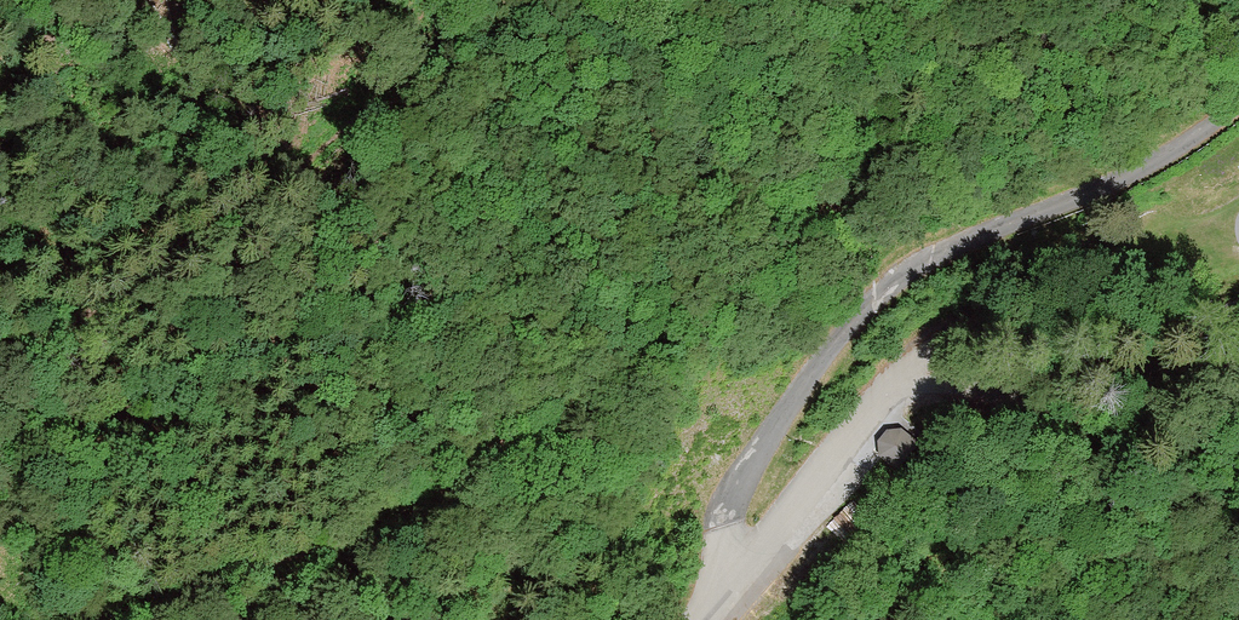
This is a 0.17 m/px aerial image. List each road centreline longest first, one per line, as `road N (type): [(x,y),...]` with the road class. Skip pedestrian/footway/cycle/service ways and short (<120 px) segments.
road 1 (track): [(93,619),(353,541),(454,484),(594,376),(703,317),(769,243),(817,208),(916,211),(975,240)]
road 2 (residential): [(738,583),(725,549),(728,513),(762,450),(868,301),(914,266),(1101,187),(1238,98)]
road 3 (residential): [(738,583),(878,393),(928,348),(975,330),(1126,331),(1238,309)]
road 4 (track): [(428,0),(388,80),(305,163),(0,364)]

